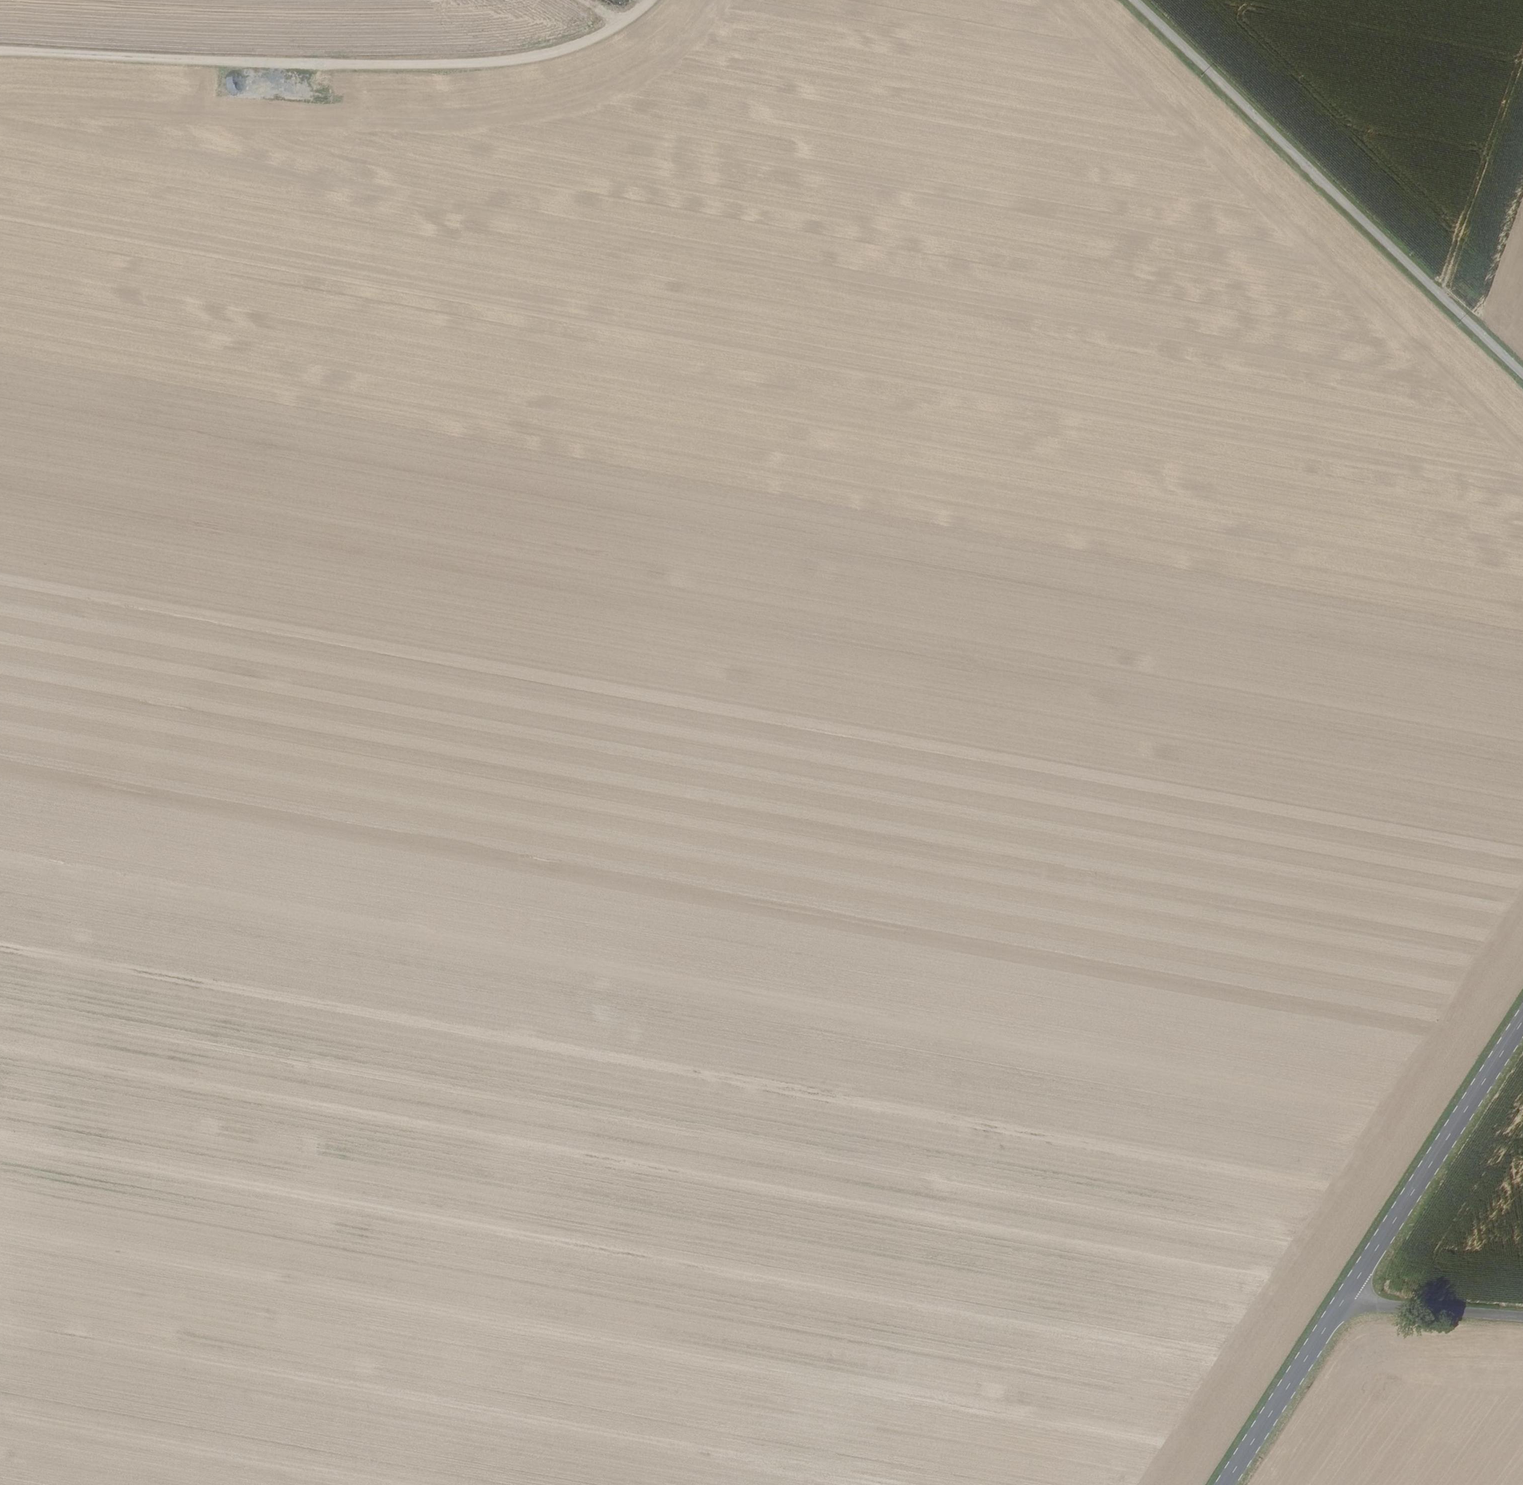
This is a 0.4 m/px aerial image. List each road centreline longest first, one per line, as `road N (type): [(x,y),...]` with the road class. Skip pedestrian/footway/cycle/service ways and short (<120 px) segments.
road 1 (track): [(0,53),(491,66),(584,44),(653,0)]
road 2 (unclassified): [(1130,0),(1522,374)]
road 3 (primary): [(1522,1026),(1348,1298)]
road 4 (primary): [(1348,1298),(1229,1484)]
road 5 (unclassified): [(1348,1298),(1368,1307),(1522,1317)]

